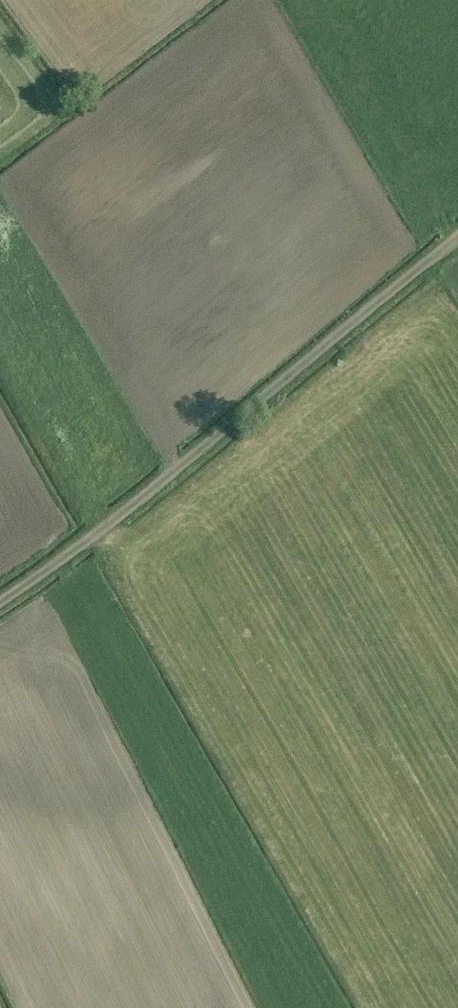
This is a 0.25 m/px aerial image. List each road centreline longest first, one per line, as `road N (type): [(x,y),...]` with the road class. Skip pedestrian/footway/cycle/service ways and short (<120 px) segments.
road 1 (track): [(0,604),(140,504),(457,236)]

